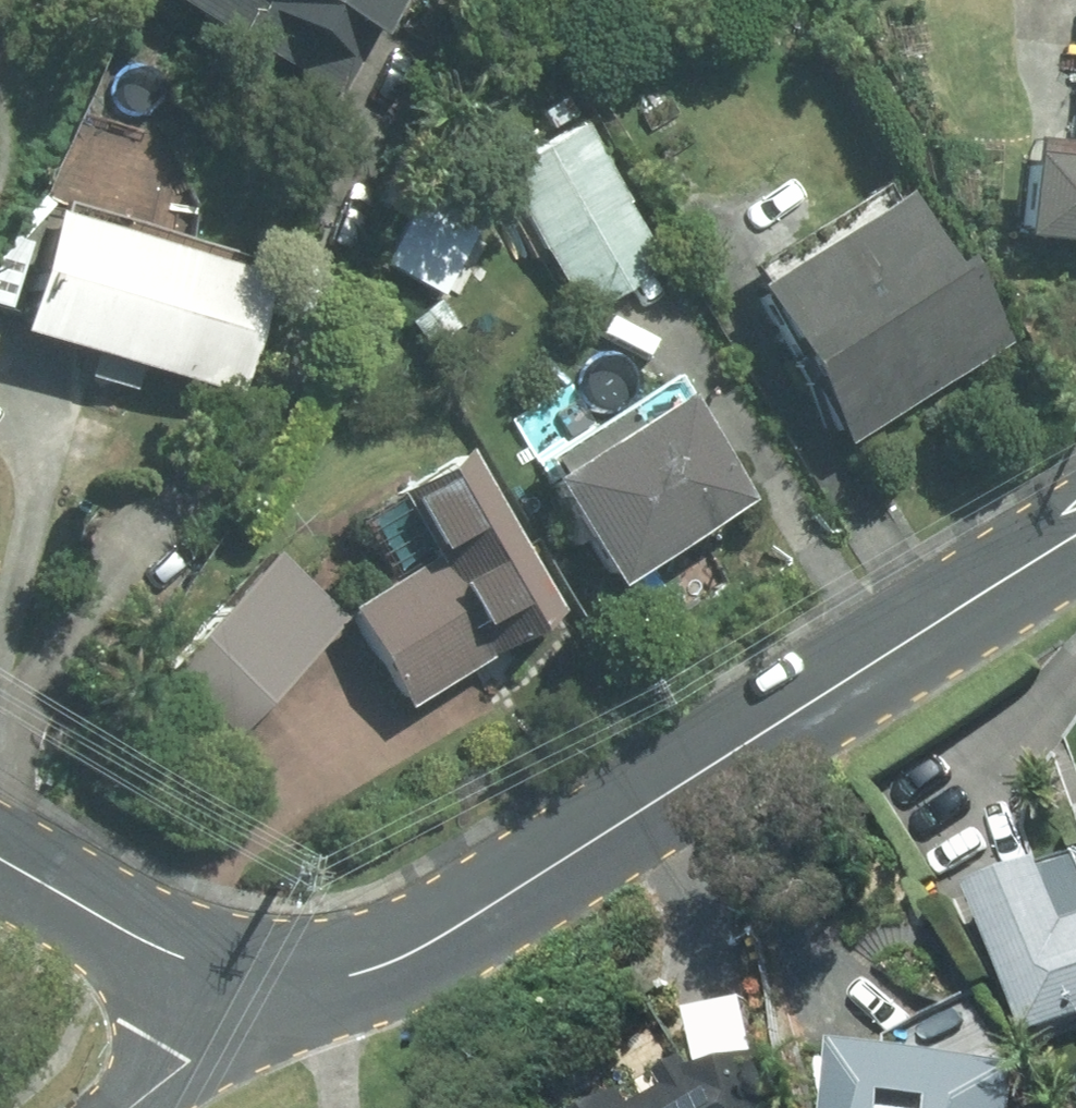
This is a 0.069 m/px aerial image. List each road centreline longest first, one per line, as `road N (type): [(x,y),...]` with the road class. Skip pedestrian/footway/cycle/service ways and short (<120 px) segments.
road 1 (secondary): [(1075,536),(432,940),(384,963),(277,973)]
road 2 (secondary): [(277,973),(152,941),(0,861)]
road 3 (residential): [(131,1107),(277,973)]

